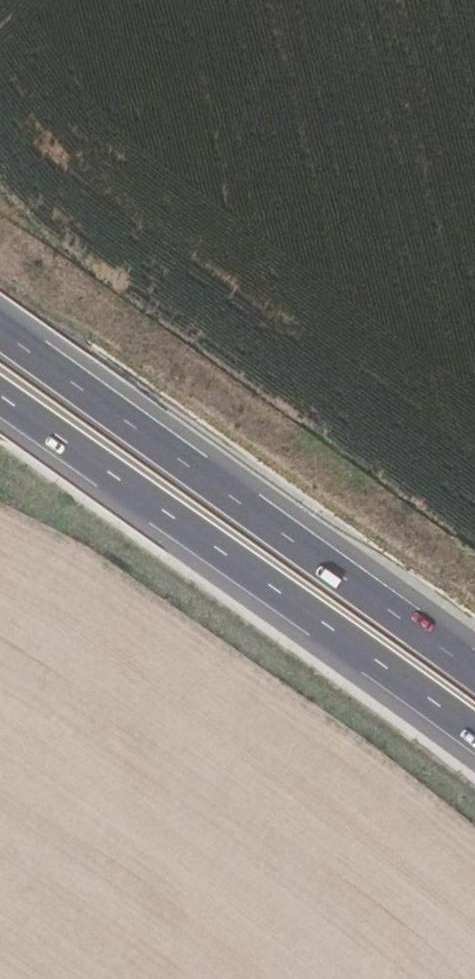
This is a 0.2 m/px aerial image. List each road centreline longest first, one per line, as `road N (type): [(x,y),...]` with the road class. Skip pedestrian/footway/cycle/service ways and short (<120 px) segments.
road 1 (motorway): [(474,670),(0,316)]
road 2 (motorway): [(0,405),(474,738)]

